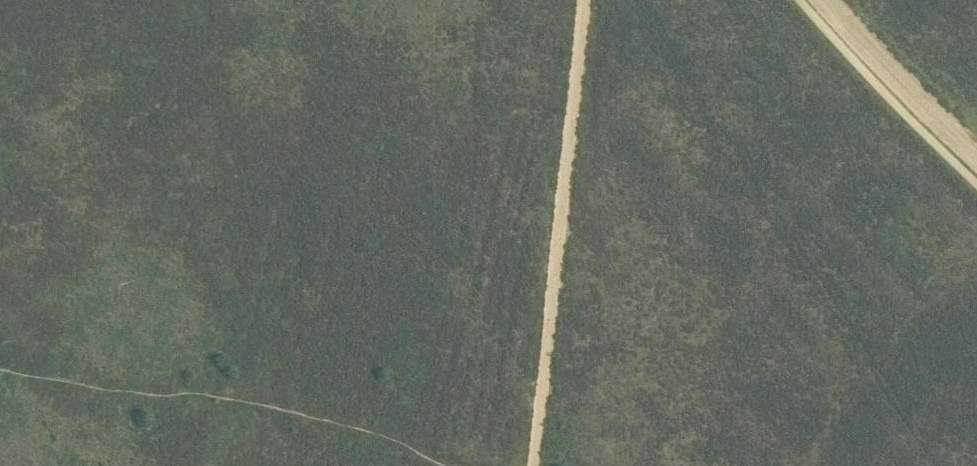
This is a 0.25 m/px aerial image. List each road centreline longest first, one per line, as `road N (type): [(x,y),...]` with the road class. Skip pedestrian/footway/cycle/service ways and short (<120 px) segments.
road 1 (track): [(585,0),(532,465)]
road 2 (track): [(825,0),(976,154)]

